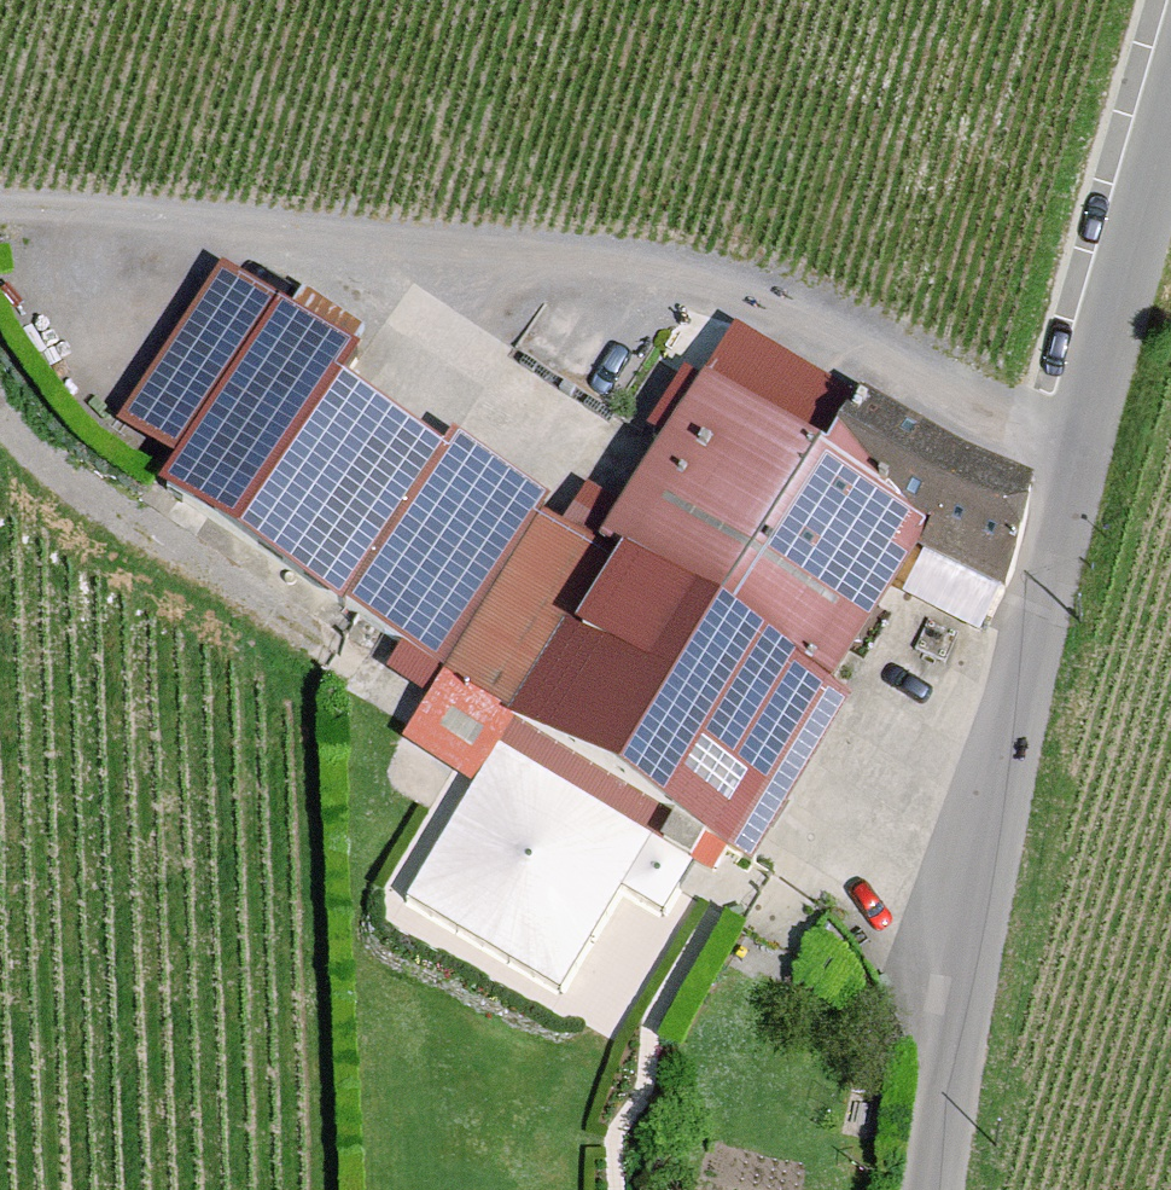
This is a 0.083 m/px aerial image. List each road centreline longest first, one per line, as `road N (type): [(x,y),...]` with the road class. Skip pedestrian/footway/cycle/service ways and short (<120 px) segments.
road 1 (track): [(0,208),(318,234),(755,292),(861,337),(1079,458)]
road 2 (tertiary): [(1170,124),(1043,607),(933,1189)]
road 3 (track): [(0,402),(66,480),(333,647)]

